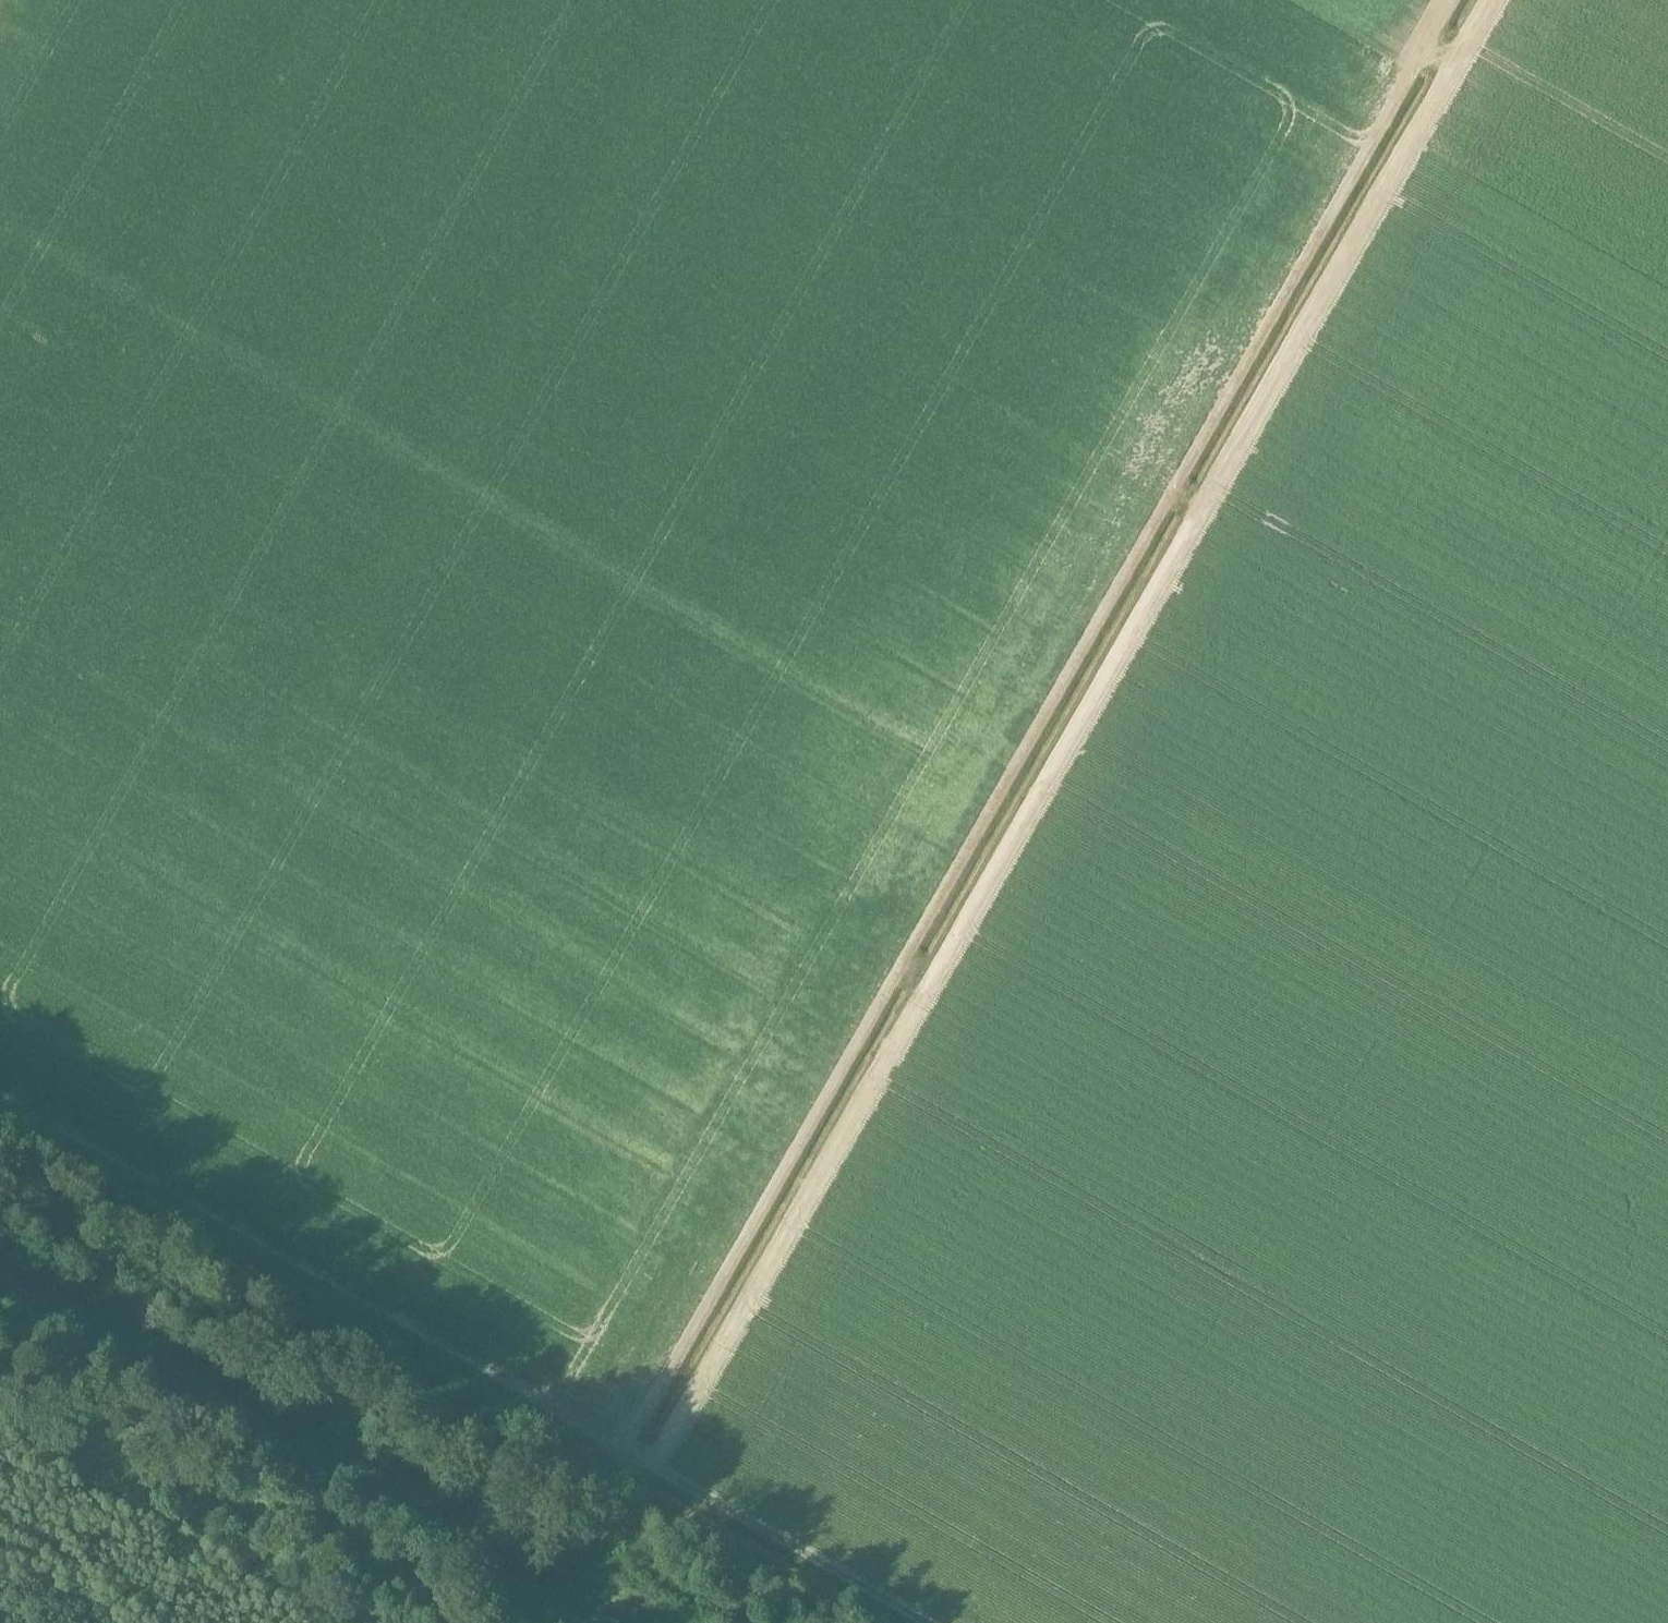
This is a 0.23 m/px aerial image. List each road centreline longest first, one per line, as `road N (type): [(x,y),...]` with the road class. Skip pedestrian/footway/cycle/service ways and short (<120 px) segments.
road 1 (track): [(0,1304),(562,1622)]

